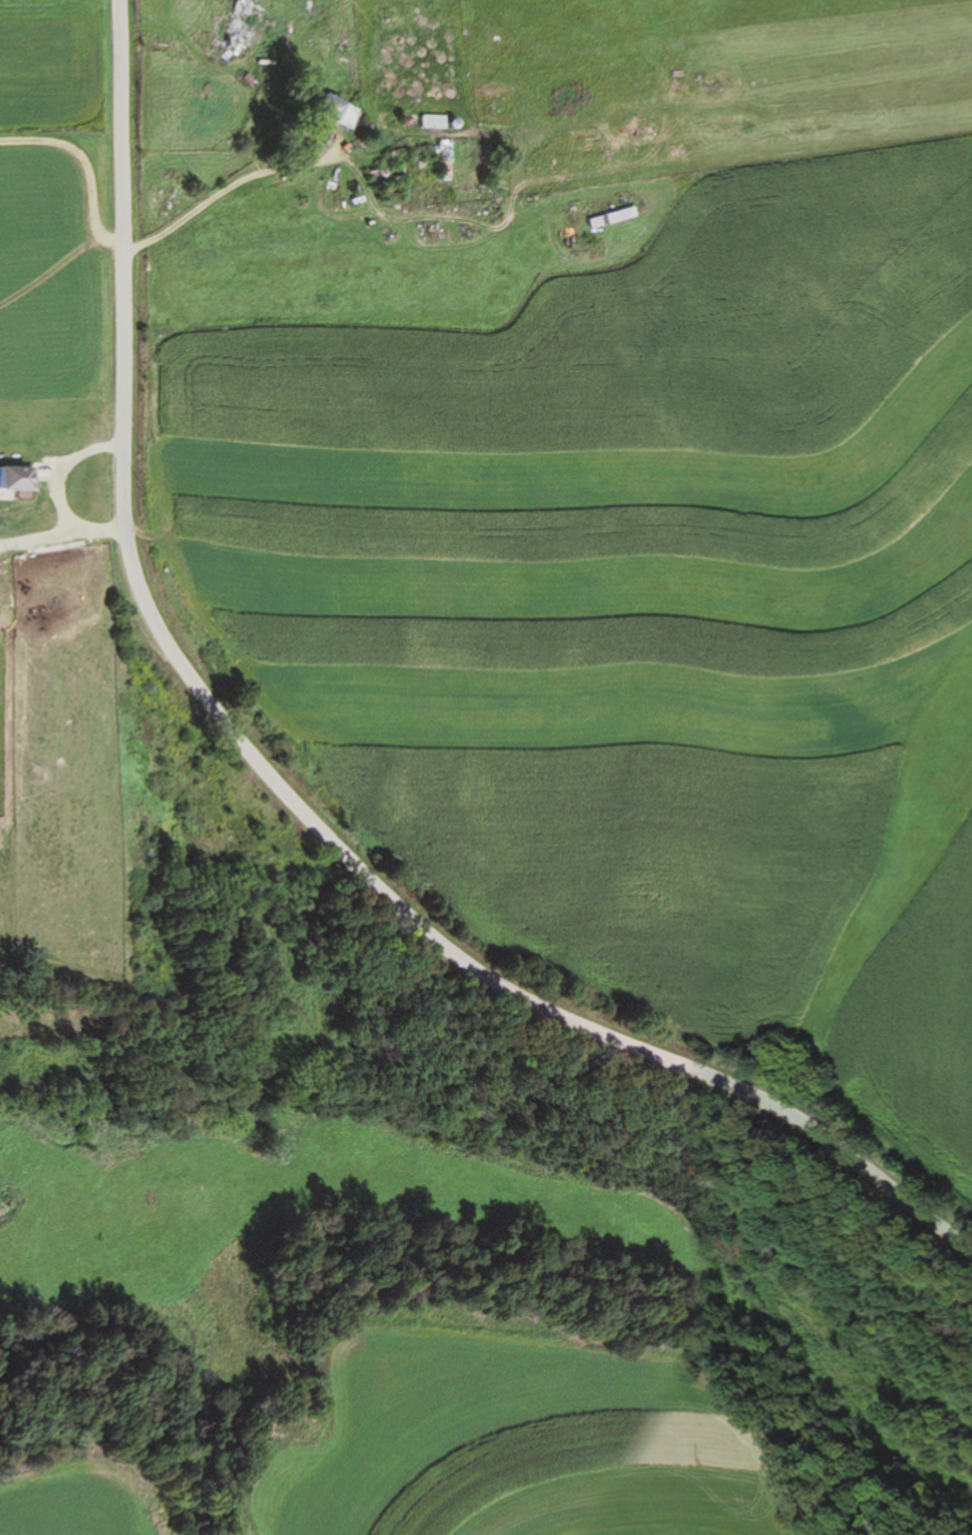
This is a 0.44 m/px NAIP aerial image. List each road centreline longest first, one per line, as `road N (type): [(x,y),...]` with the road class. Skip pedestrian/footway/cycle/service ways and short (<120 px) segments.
road 1 (residential): [(971,1264),(840,1182),(514,1024),(398,931),(207,738),(137,645),(120,575),(127,0)]

